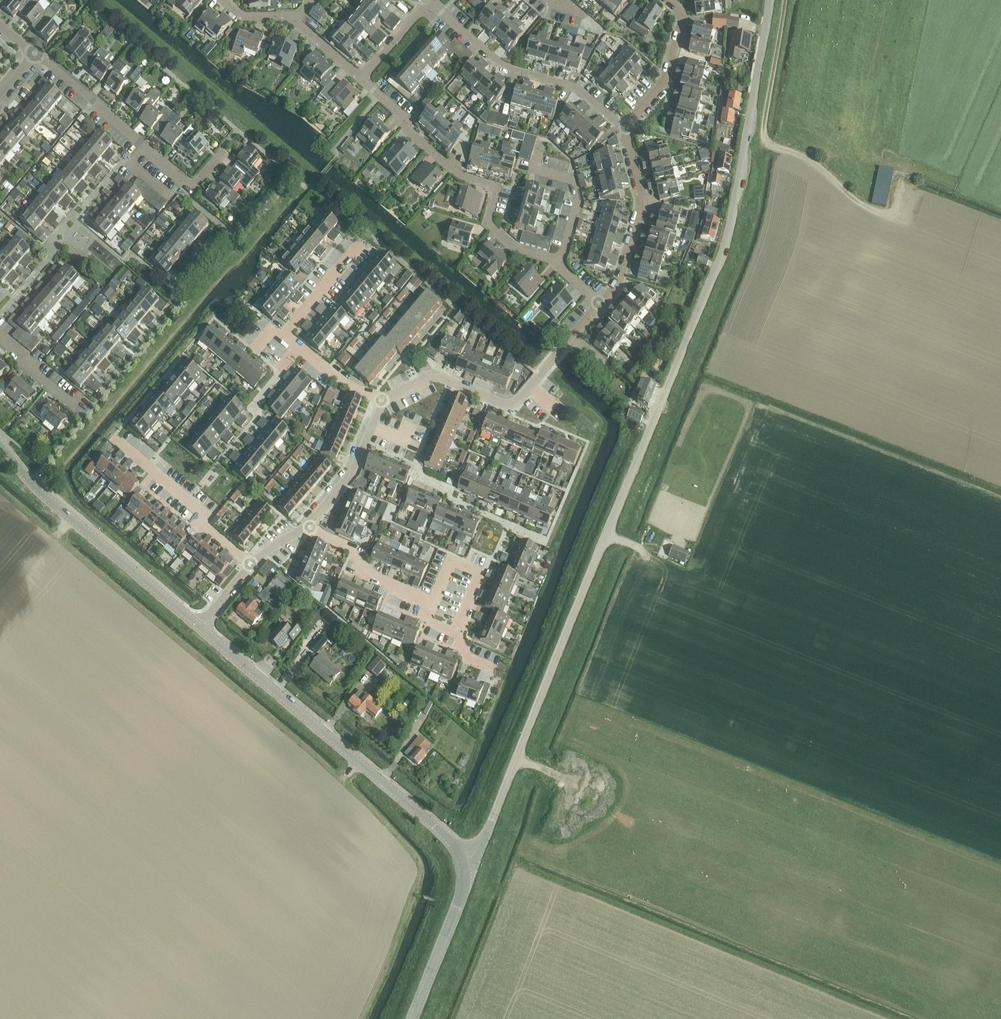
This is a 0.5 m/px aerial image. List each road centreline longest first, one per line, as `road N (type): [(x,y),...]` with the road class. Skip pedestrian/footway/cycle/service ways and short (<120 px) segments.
road 1 (unclassified): [(468,862),(493,826),(719,265),(771,0)]
road 2 (tertiary): [(468,862),(455,840),(201,626)]
road 3 (residential): [(560,265),(517,249),(488,222),(497,187),(463,177),(363,79)]
road 4 (track): [(878,211),(764,137),(786,0)]
road 5 (tertiary): [(201,626),(31,483),(0,441)]
road 6 (unclassified): [(227,147),(195,188),(37,53)]
road 7 (residential): [(632,129),(576,87),(503,65),(434,3)]
road 8 (residential): [(254,565),(164,489),(168,482),(117,437)]
road 9 (residential): [(604,305),(621,288),(644,202),(627,144),(632,129)]
road 10 (residential): [(381,399),(433,377),(504,404),(518,402),(541,376)]
road 11 (tertiary): [(413,1018),(467,887),(468,862)]
road 12 (residential): [(363,79),(289,16),(243,16),(226,0)]
road 13 (residential): [(305,529),(364,554),(357,569),(435,603)]
road 14 (residential): [(560,265),(579,203),(574,181),(535,170),(542,142)]
road 15 (residential): [(305,529),(354,467),(381,399)]
road 16 (residential): [(632,129),(667,77),(683,16),(669,0)]
road 17 (residential): [(456,633),(482,574),(453,561),(435,603)]
road 18 (residential): [(300,348),(285,336),(363,244)]

